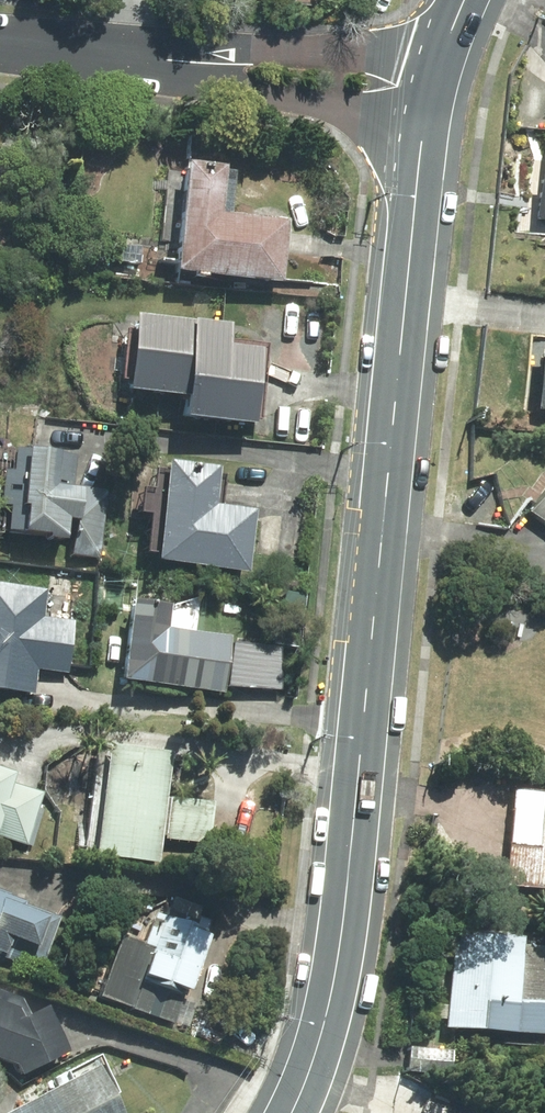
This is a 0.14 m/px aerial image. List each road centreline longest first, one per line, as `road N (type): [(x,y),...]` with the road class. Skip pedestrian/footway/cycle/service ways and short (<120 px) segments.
road 1 (secondary): [(425,132),(337,982),(288,1112)]
road 2 (residential): [(189,64),(289,55),(440,63)]
road 3 (residential): [(425,132),(274,95),(189,64)]
road 4 (residential): [(0,43),(189,64)]

